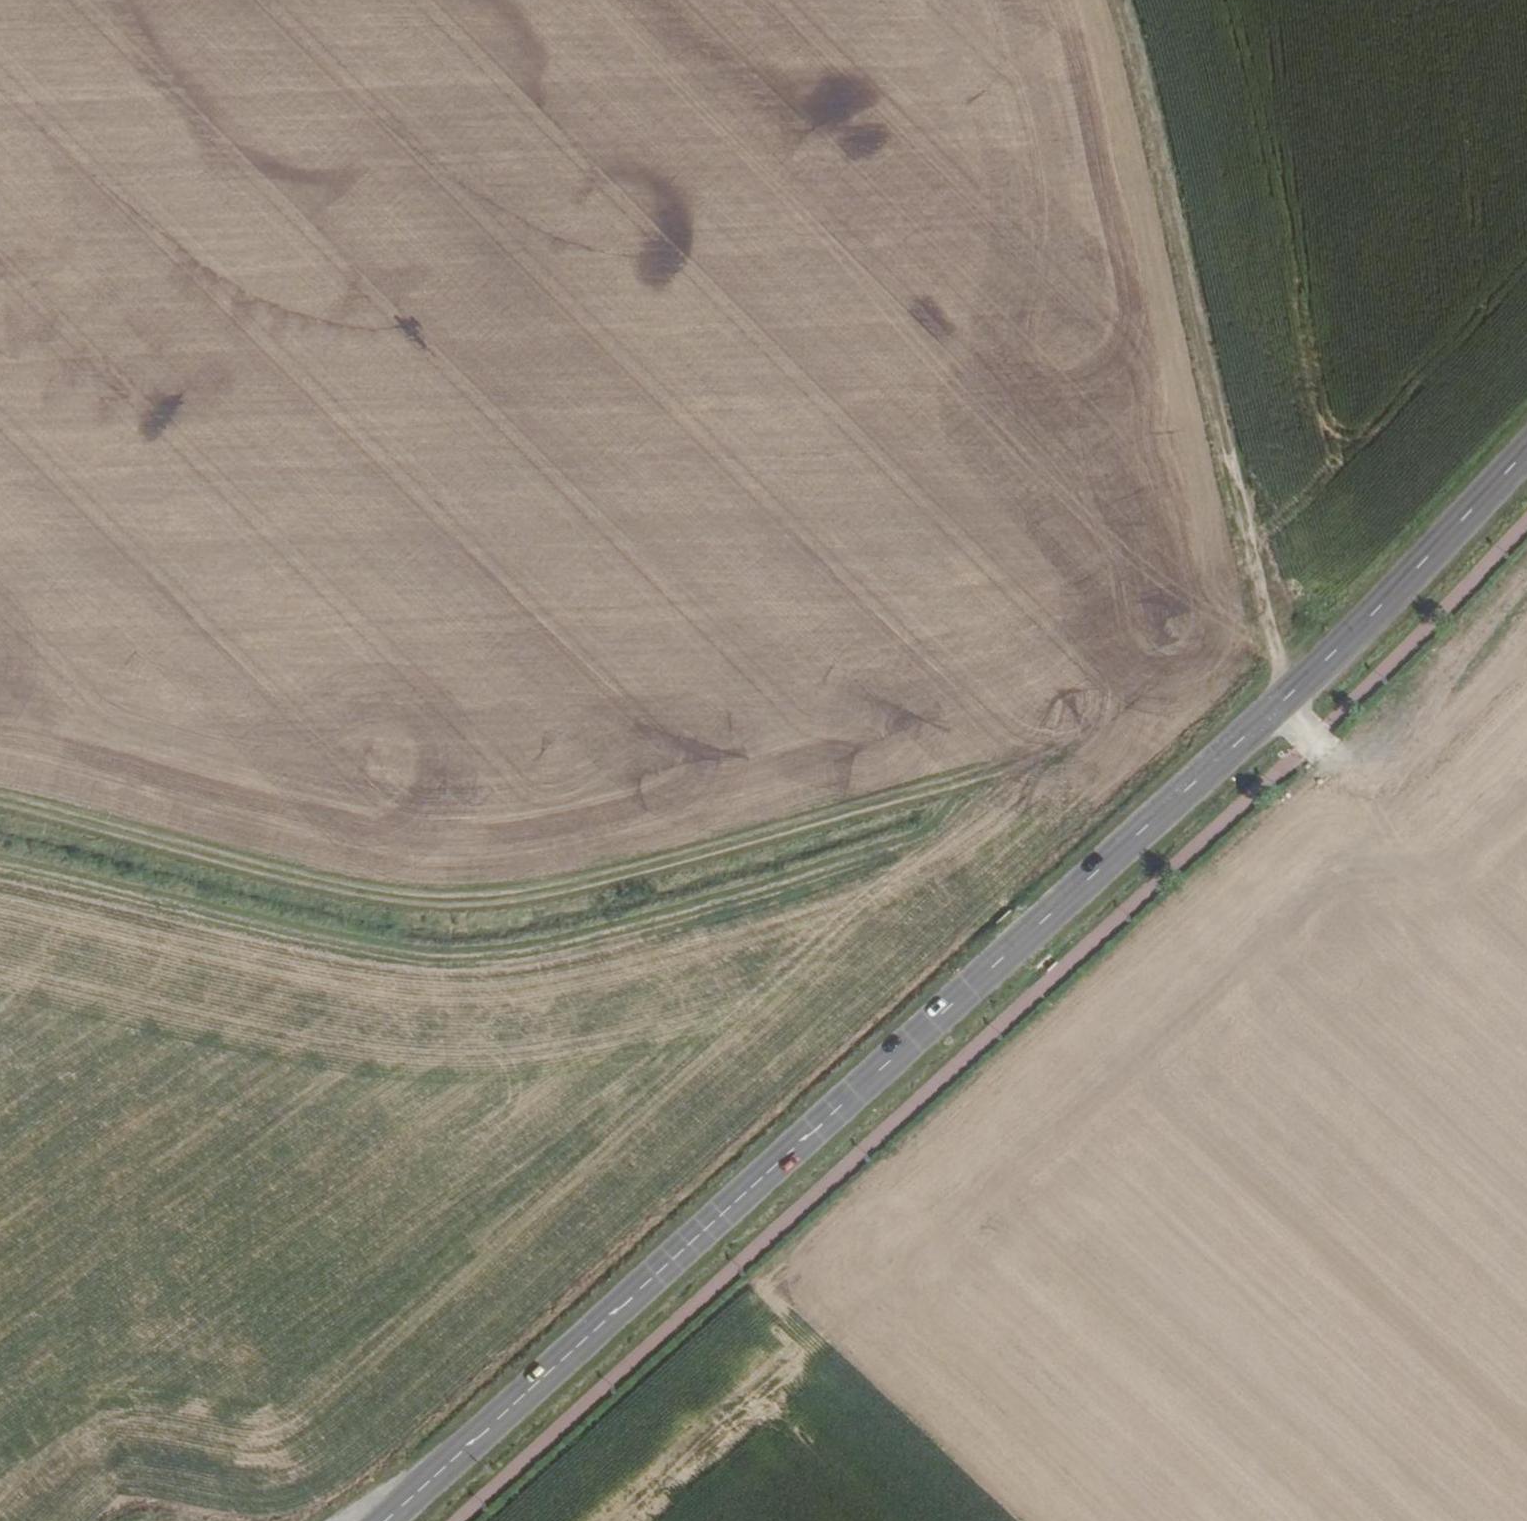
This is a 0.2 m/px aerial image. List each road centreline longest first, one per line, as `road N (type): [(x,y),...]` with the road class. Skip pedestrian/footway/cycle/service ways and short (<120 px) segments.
road 1 (primary): [(1307,696),(389,1520)]
road 2 (track): [(1126,0),(1269,620),(1307,696)]
road 3 (primary): [(1307,696),(1526,457)]

